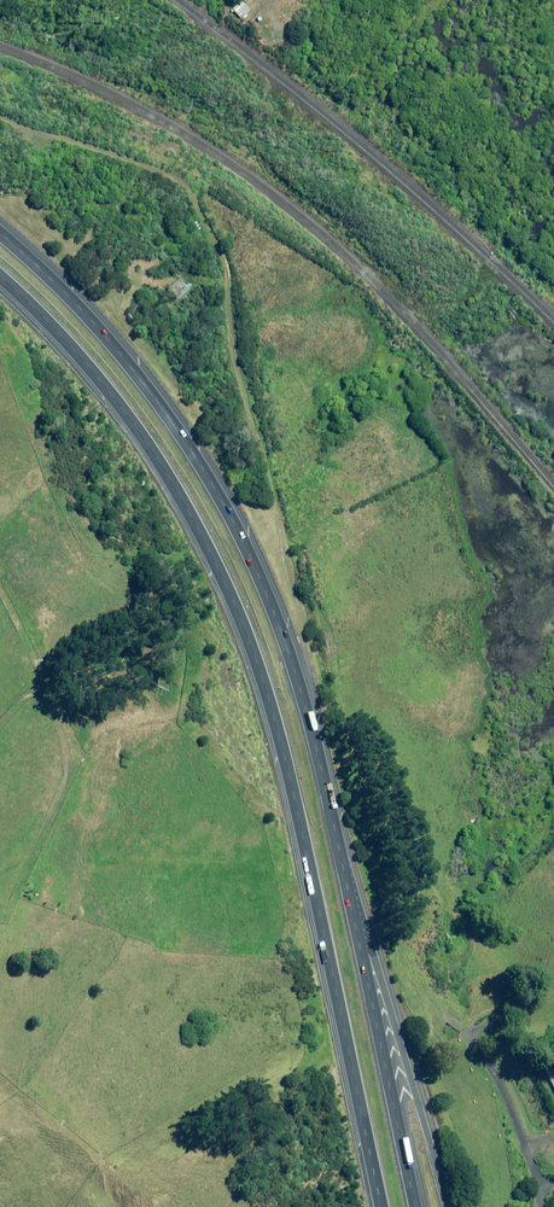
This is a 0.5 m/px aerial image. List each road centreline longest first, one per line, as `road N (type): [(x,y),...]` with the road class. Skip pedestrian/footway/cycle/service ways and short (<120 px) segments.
road 1 (motorway): [(383,1206),(288,771),(231,606),(155,460),(113,399),(0,282)]
road 2 (motorway): [(0,236),(123,360),(205,476),(291,650),(331,812)]
road 3 (track): [(0,125),(163,172),(190,196),(211,240),(228,359),(258,446),(291,650)]
road 4 (motorway): [(331,812),(448,1206)]
road 5 (motorway): [(331,812),(418,1206)]

